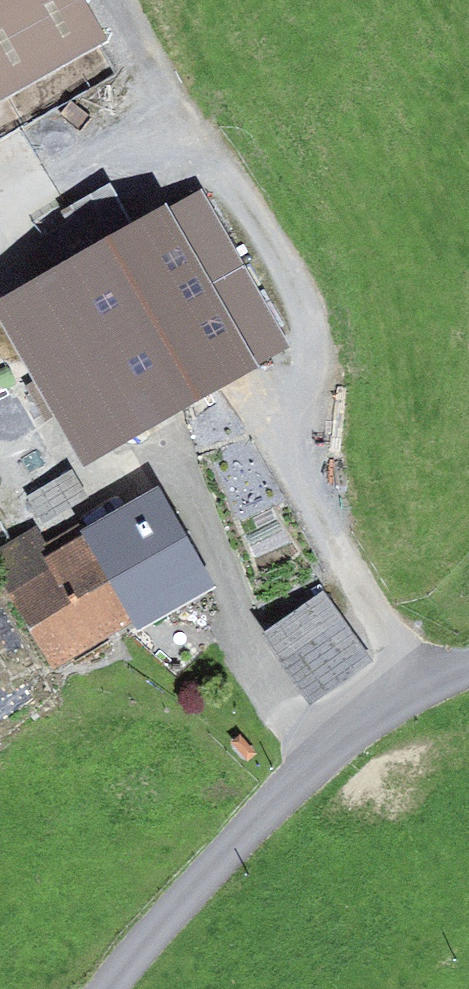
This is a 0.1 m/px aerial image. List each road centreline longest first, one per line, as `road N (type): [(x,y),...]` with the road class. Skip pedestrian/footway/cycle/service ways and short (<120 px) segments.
road 1 (track): [(108,0),(159,94),(286,269),(318,330),(323,362),(281,434),(288,464),(326,536),(428,682)]
road 2 (track): [(323,362),(216,423),(186,458),(245,625),(325,758)]
road 3 (residential): [(105,988),(122,960),(300,777),(428,682),(468,672)]

